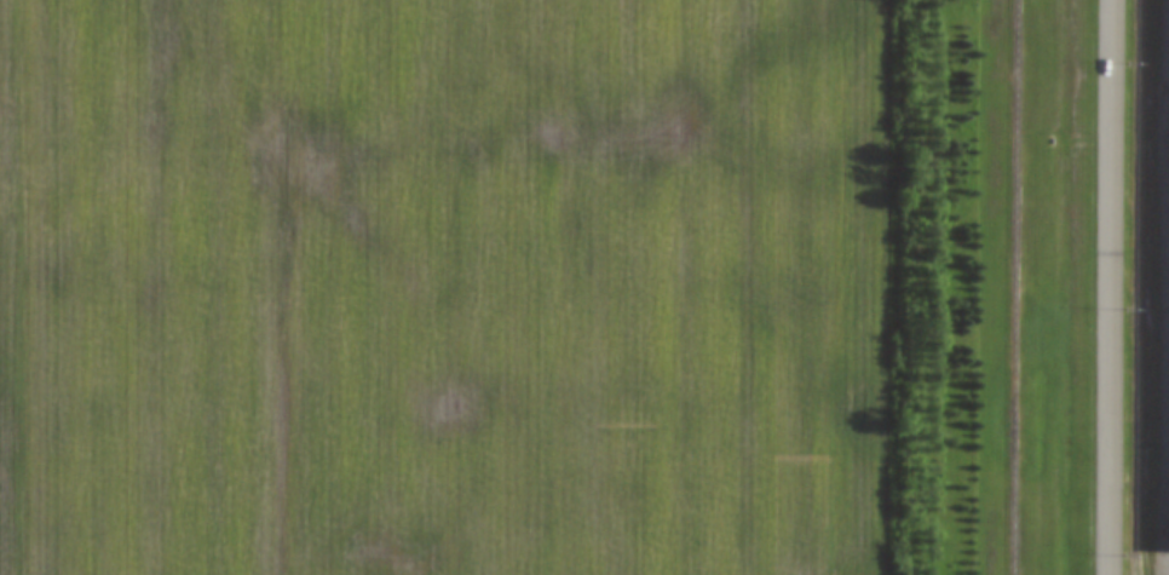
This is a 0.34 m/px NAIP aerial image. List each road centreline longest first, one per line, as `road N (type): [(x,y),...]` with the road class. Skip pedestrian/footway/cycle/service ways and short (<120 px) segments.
road 1 (residential): [(1108,574),(1111,0)]

